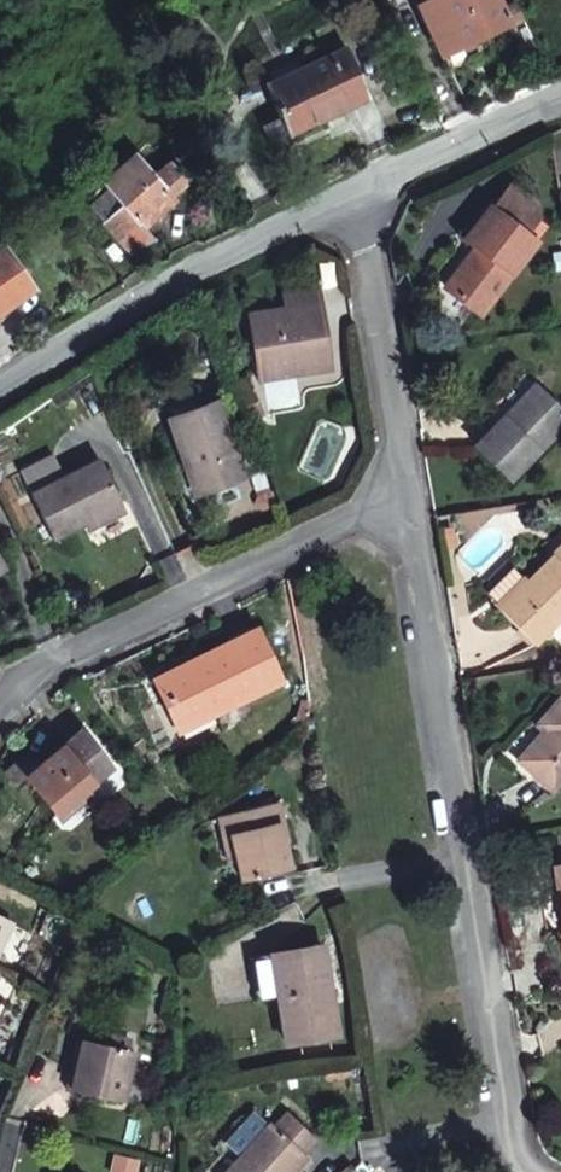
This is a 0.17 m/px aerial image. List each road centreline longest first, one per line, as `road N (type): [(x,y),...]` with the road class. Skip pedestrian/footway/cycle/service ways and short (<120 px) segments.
road 1 (residential): [(406,493),(515,1125),(538,1171)]
road 2 (residential): [(406,493),(29,690),(0,723)]
road 3 (unclassified): [(0,401),(243,238),(352,192)]
road 4 (residential): [(352,192),(406,493)]
road 5 (unclassified): [(352,192),(560,103)]

